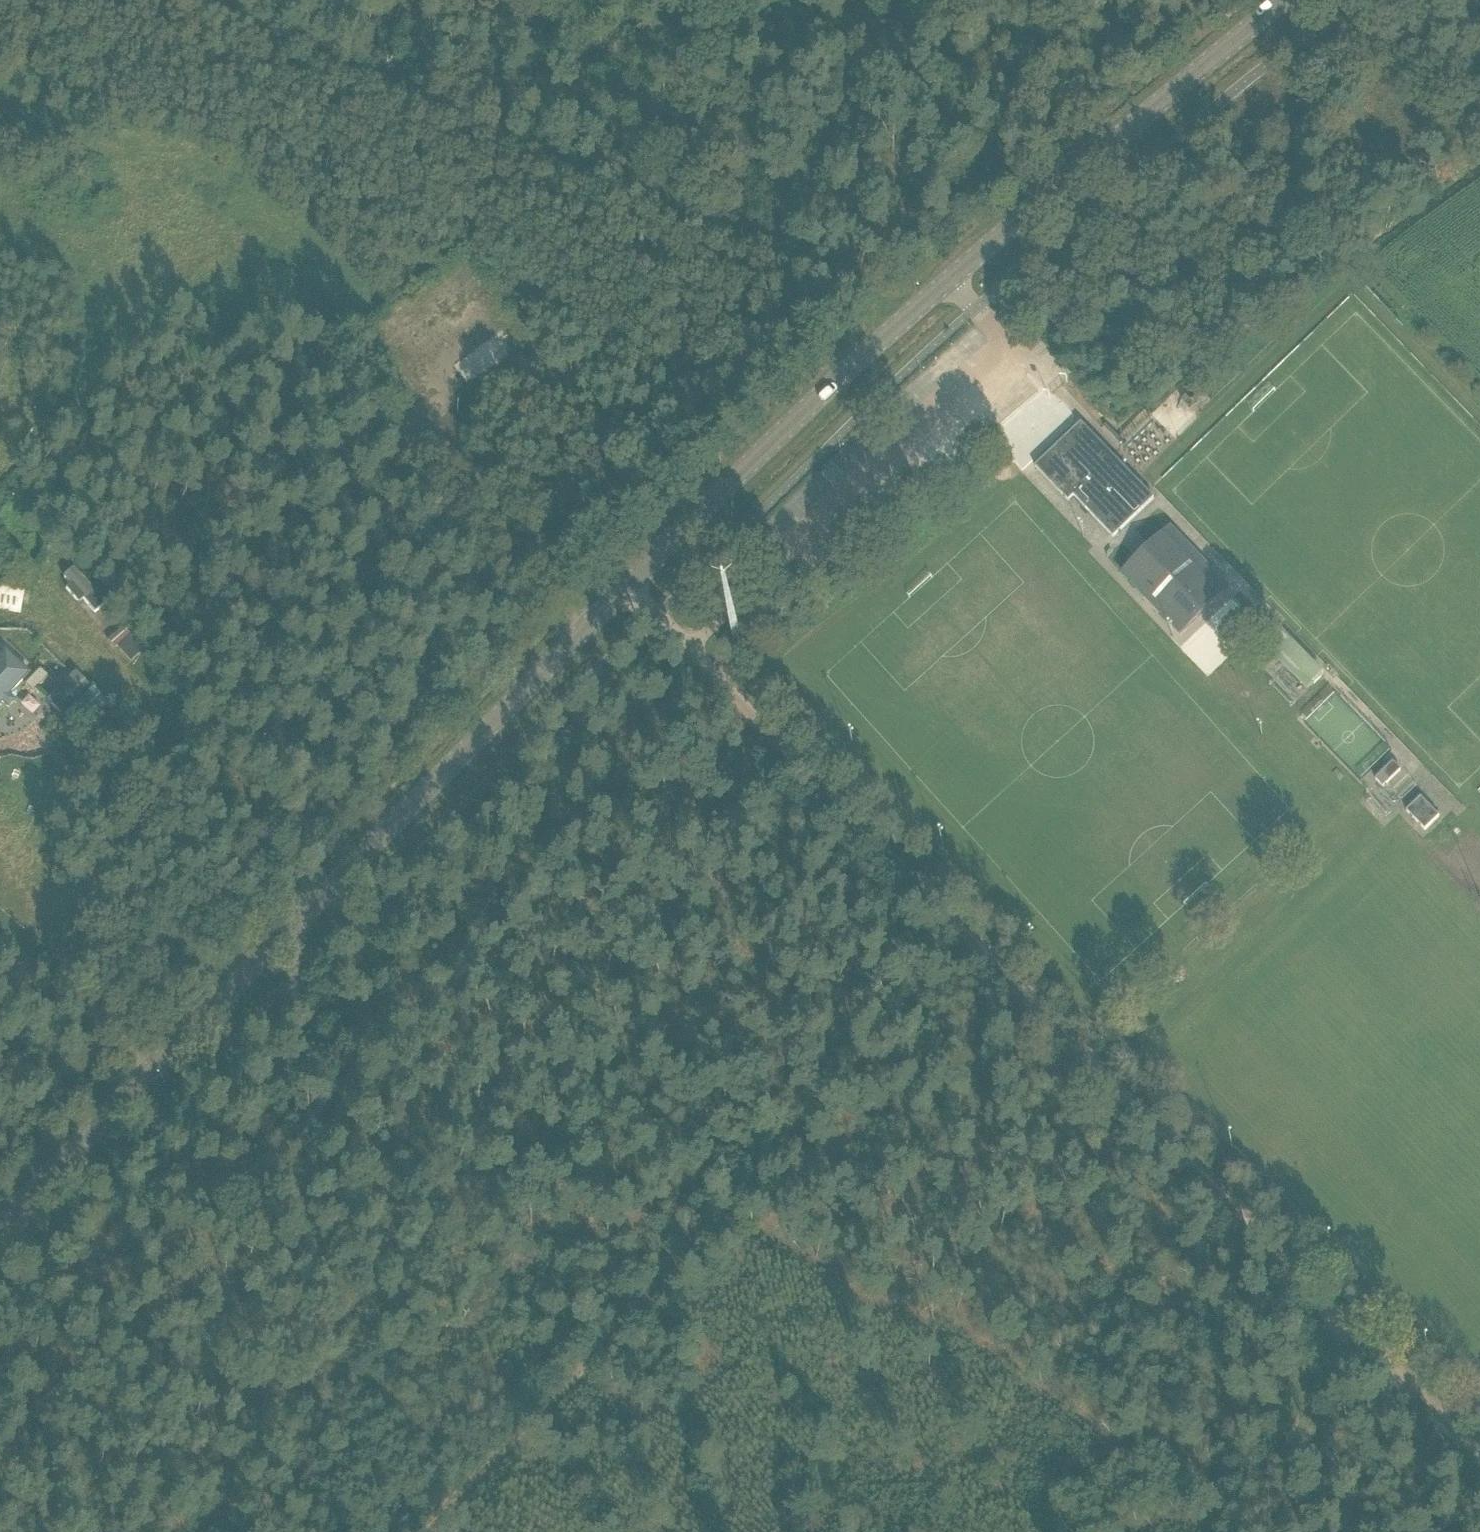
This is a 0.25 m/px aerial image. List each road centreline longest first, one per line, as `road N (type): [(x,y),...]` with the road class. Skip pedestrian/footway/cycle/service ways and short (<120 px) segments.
road 1 (tertiary): [(0,1229),(749,463),(945,280),(1286,0)]
road 2 (track): [(657,615),(979,947),(1351,1301)]
road 3 (track): [(1235,1531),(1351,1301)]
road 4 (track): [(1351,1301),(1479,1430)]

